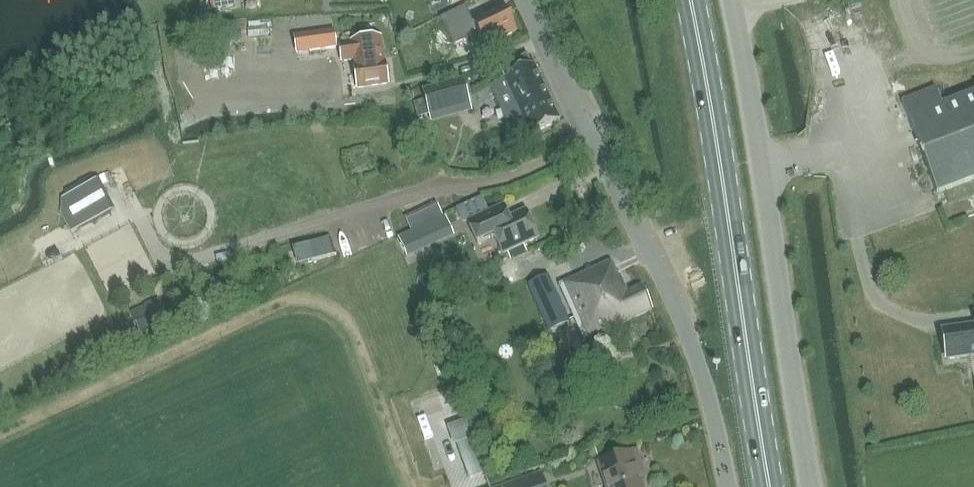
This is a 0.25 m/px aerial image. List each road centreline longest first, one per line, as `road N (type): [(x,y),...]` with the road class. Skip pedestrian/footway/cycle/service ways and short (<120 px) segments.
road 1 (residential): [(727,486),(686,334),(522,0)]
road 2 (primary): [(769,486),(690,0)]
road 3 (unclassified): [(811,486),(733,0)]

